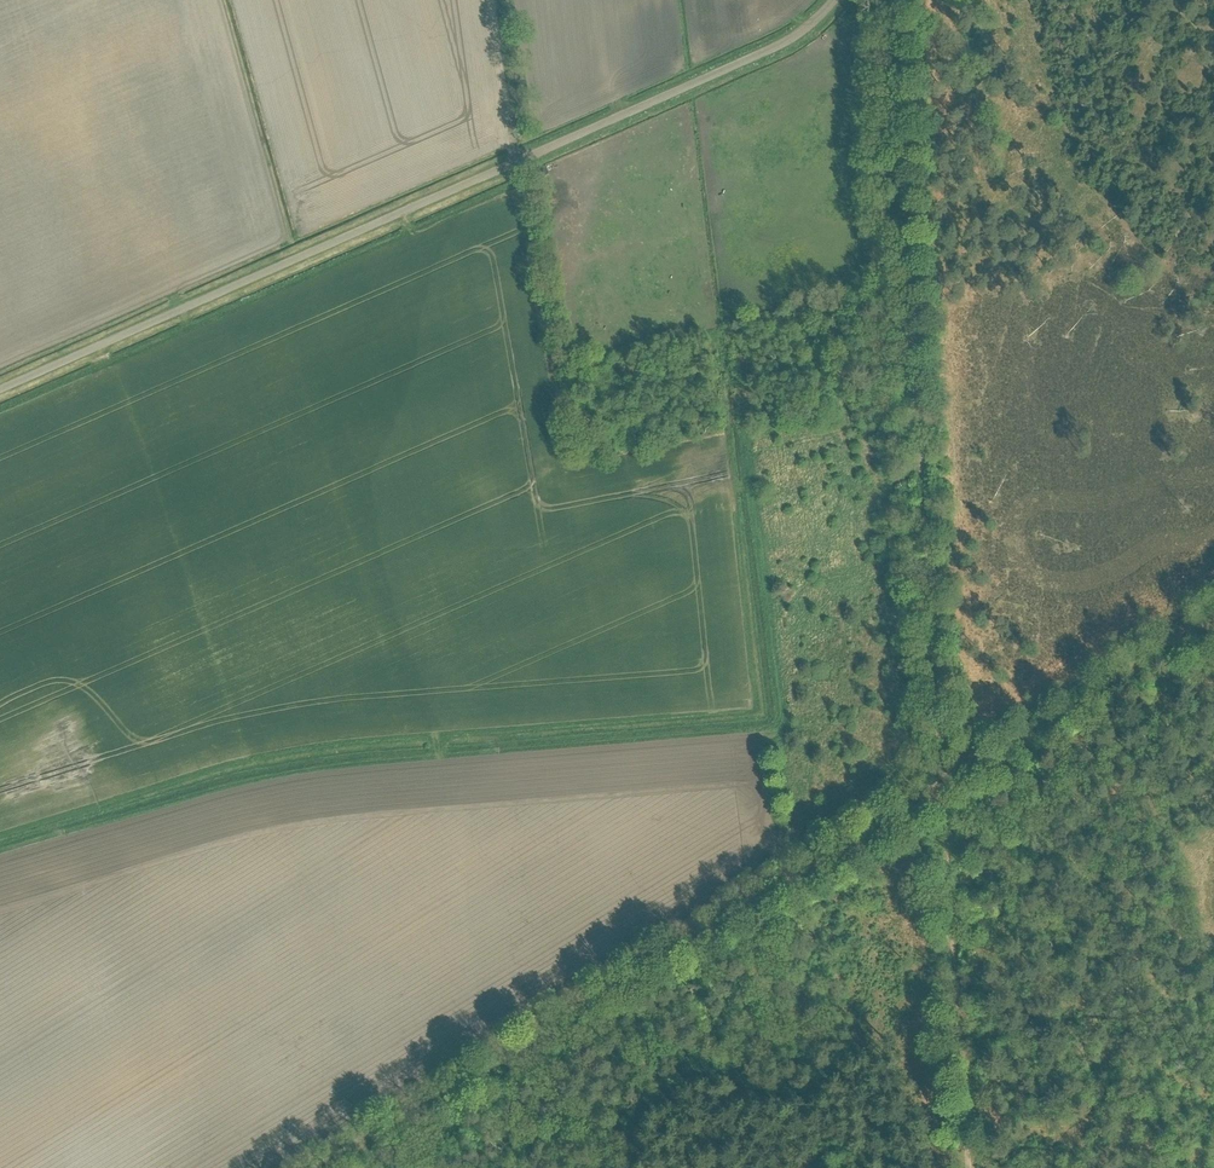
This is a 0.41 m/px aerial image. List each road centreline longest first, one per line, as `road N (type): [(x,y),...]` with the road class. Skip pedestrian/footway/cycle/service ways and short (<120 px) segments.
road 1 (unclassified): [(0,389),(771,49),(832,0)]
road 2 (track): [(944,790),(890,0)]
road 3 (track): [(323,1167),(944,790)]
road 4 (track): [(969,1167),(944,790)]
road 5 (track): [(944,790),(1213,619)]

